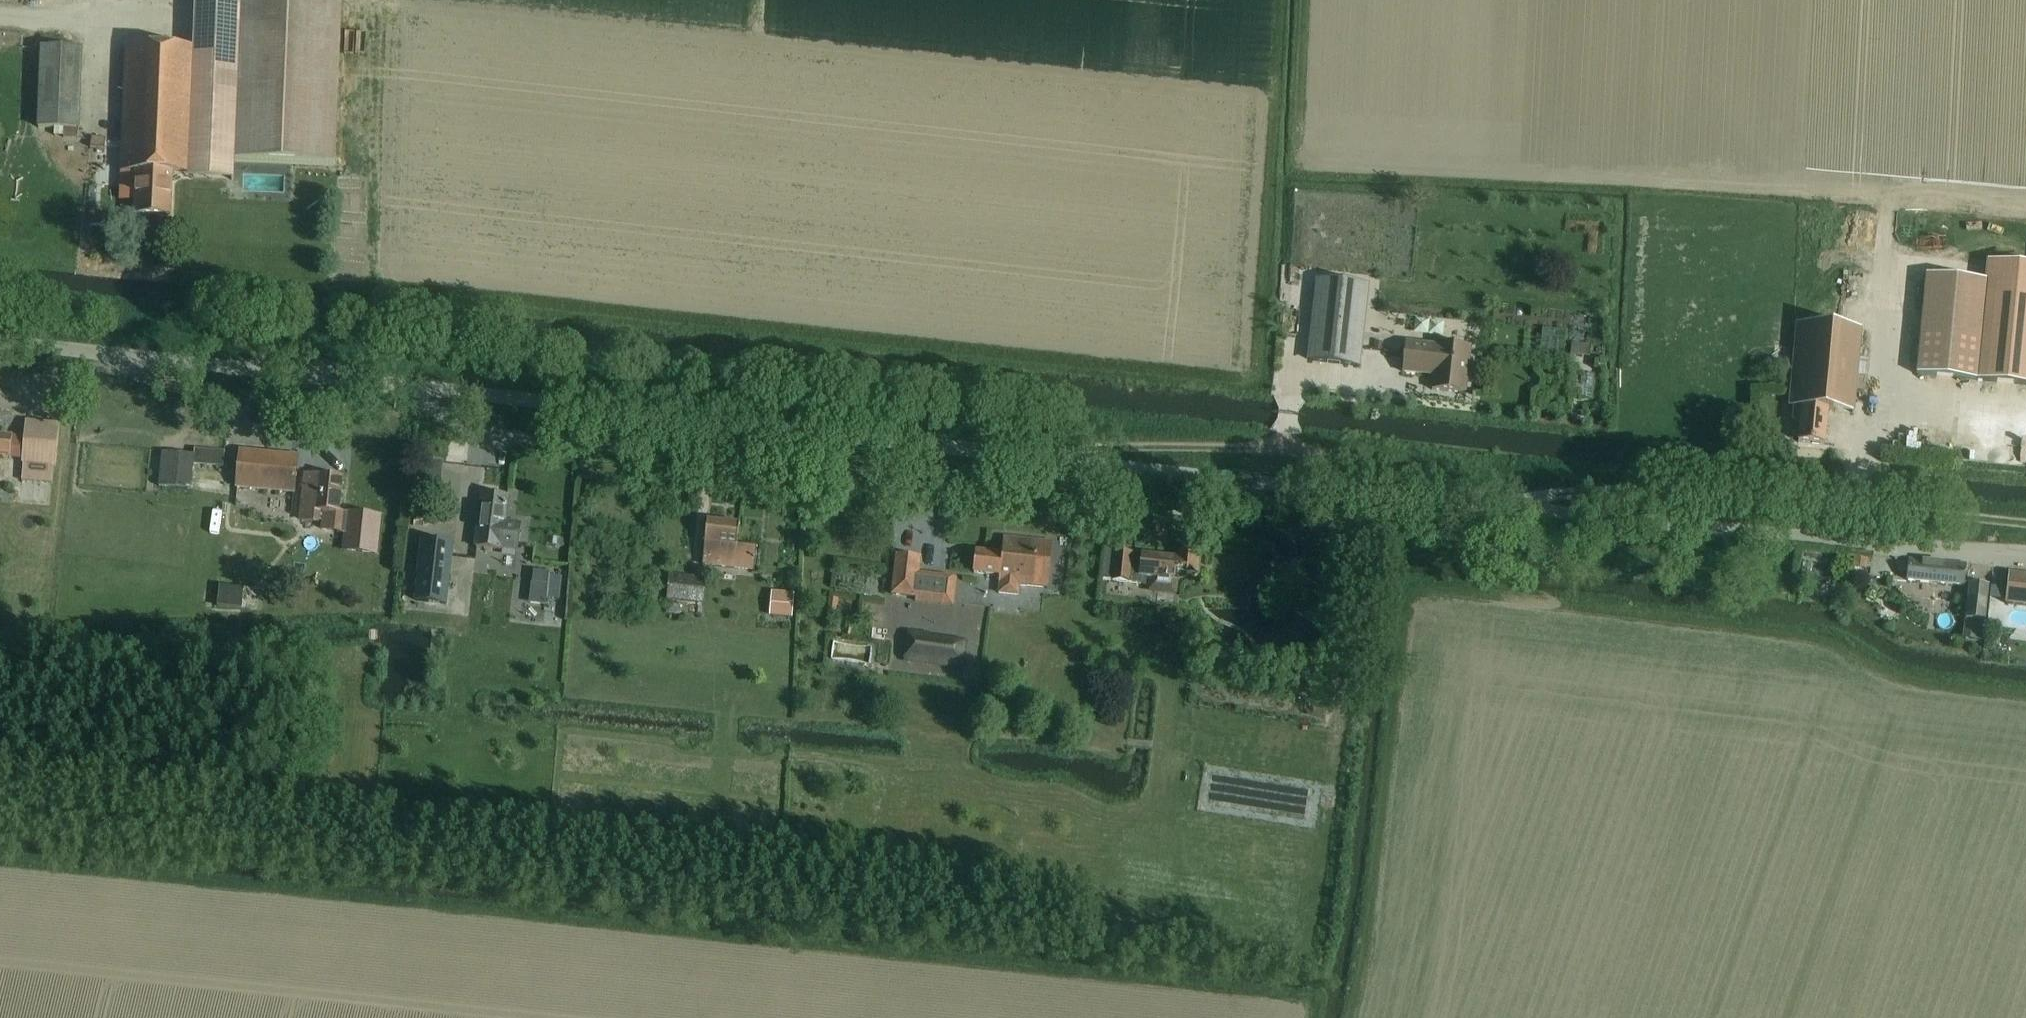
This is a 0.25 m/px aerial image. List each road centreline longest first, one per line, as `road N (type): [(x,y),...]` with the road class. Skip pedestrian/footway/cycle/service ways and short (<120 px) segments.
road 1 (tertiary): [(2025,556),(1166,471),(120,353)]
road 2 (track): [(0,306),(100,320),(311,375),(479,361),(746,387),(751,328),(1260,383),(1281,0)]
road 3 (track): [(1350,1017),(1411,586),(1816,637),(1929,682),(2025,694)]
road 4 (track): [(1219,477),(1348,528),(1364,543),(1342,754)]
road 5 (track): [(1883,259),(1887,187),(2025,198)]
road 6 (tertiary): [(0,341),(120,353)]

